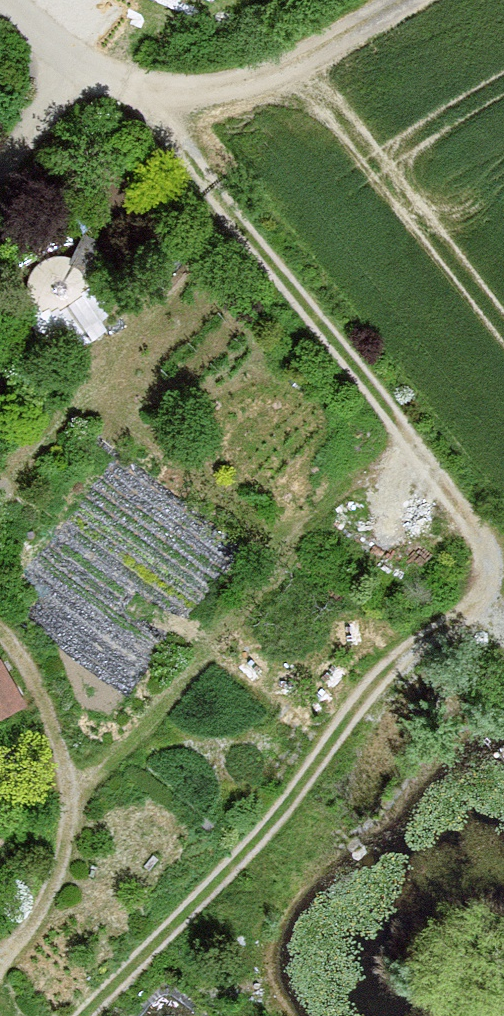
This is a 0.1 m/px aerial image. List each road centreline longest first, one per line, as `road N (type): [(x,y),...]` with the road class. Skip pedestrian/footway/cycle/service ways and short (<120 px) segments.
road 1 (track): [(82,1015),(291,799),(376,681),(484,592),(490,549),(129,83)]
road 2 (track): [(0,628),(20,651),(58,734),(68,818),(53,888),(33,931),(0,964)]
road 3 (track): [(199,89),(276,72),(403,0)]
road 4 (unclassified): [(0,1),(103,73),(199,89)]

